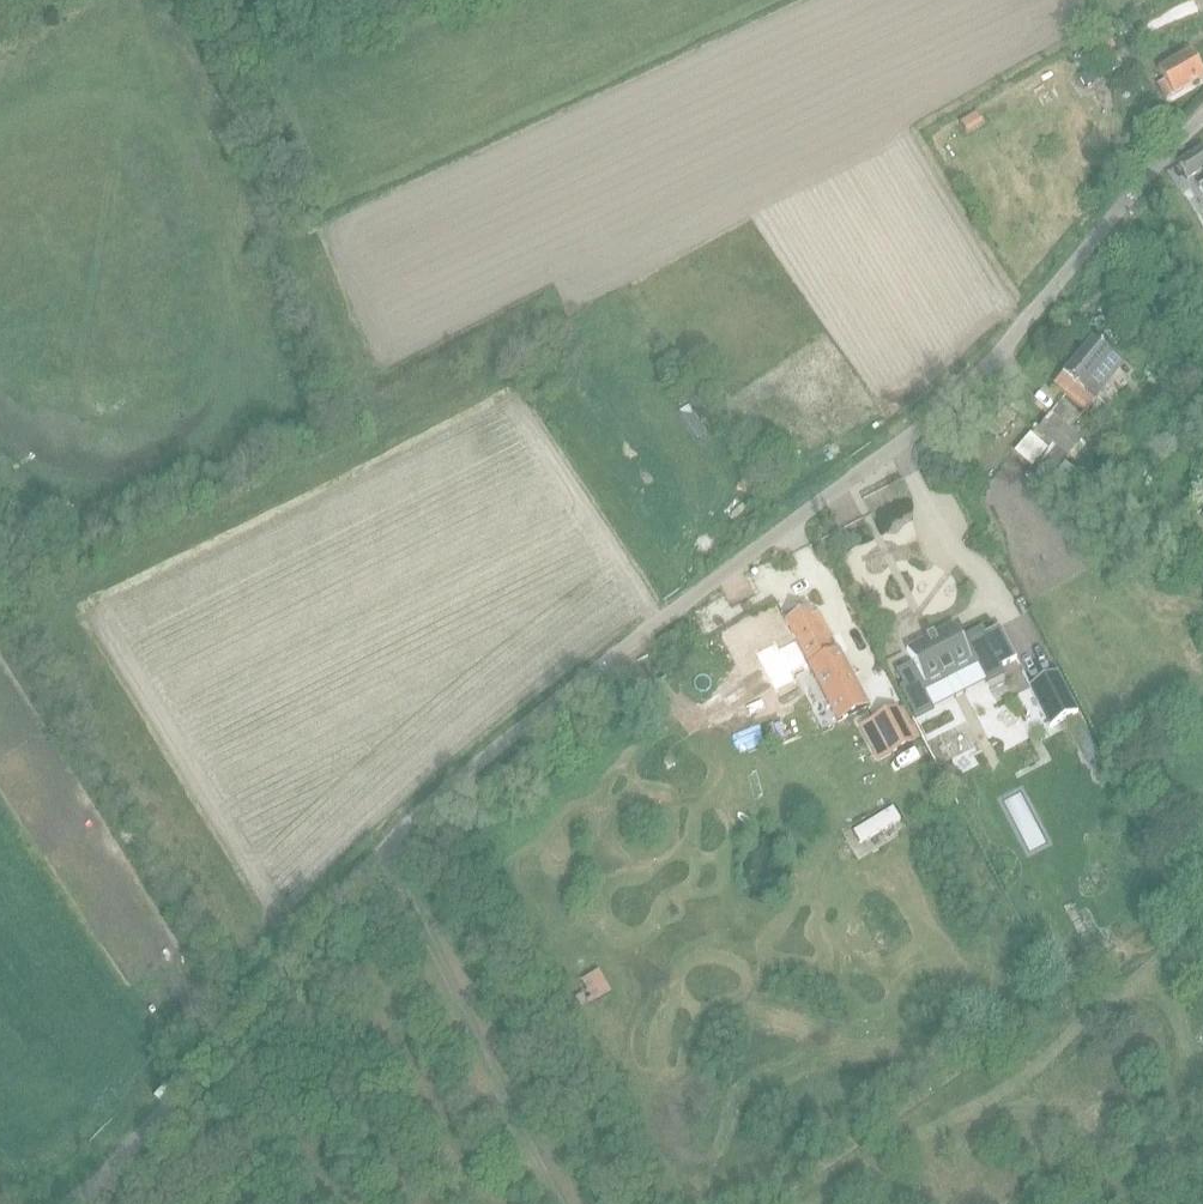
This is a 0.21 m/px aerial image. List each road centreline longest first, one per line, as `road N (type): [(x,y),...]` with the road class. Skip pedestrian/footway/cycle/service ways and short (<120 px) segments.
road 1 (unclassified): [(72,1203),(150,1126),(398,830),(643,634),(929,422),(1052,289)]
road 2 (residential): [(1052,289),(1202,117)]

